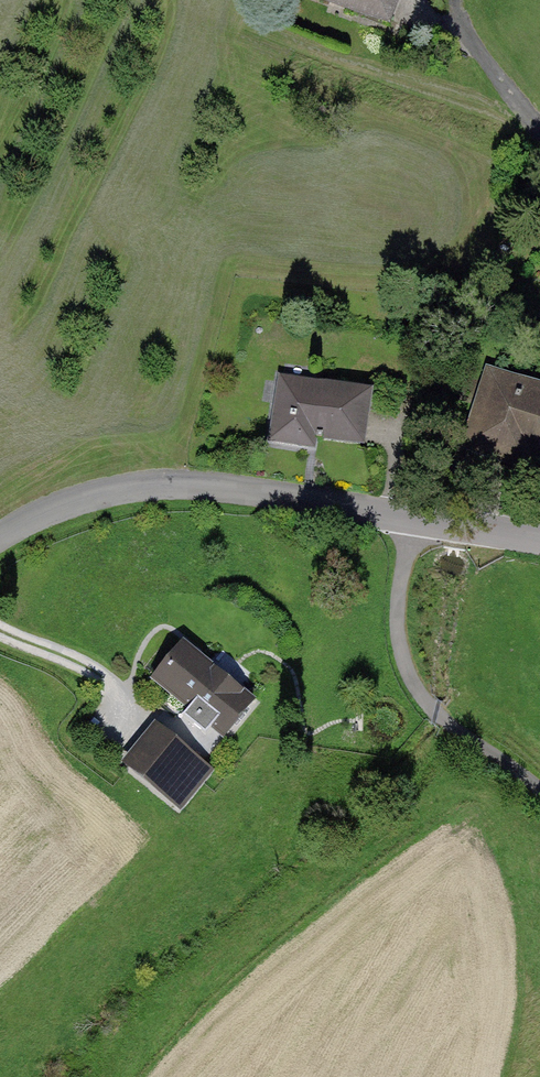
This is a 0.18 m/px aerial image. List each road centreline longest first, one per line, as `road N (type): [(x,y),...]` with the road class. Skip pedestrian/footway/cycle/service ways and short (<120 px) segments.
road 1 (residential): [(539,539),(280,497),(145,488),(90,497),(0,546)]
road 2 (track): [(0,631),(185,732)]
road 3 (residential): [(539,126),(508,100),(461,15),(466,0)]

